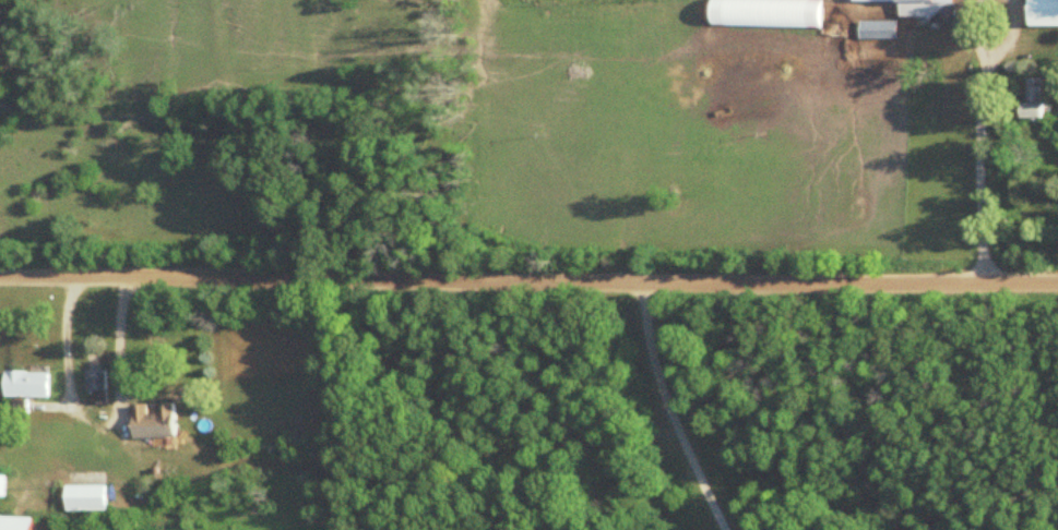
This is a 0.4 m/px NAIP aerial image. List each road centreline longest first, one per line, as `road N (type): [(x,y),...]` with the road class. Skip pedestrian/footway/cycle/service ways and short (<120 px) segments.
road 1 (residential): [(0,276),(1057,279)]

